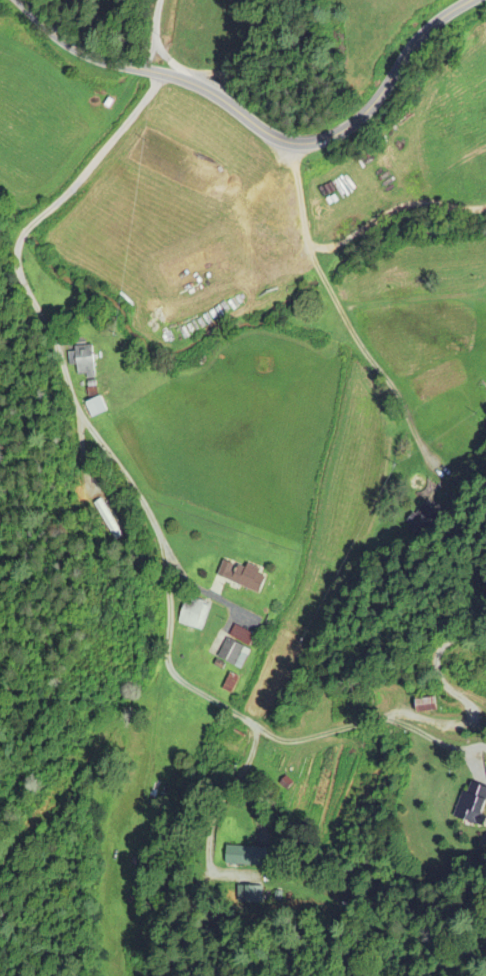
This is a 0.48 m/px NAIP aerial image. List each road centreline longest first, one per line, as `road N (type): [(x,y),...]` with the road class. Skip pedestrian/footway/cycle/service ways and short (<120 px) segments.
road 1 (residential): [(165,76),(19,238),(13,268),(85,421),(160,538),(173,673),(283,740),(390,715)]
road 2 (tertiary): [(19,0),(87,54),(210,92),(268,135),(295,144),(334,138),(365,117),(425,33),(475,0)]

